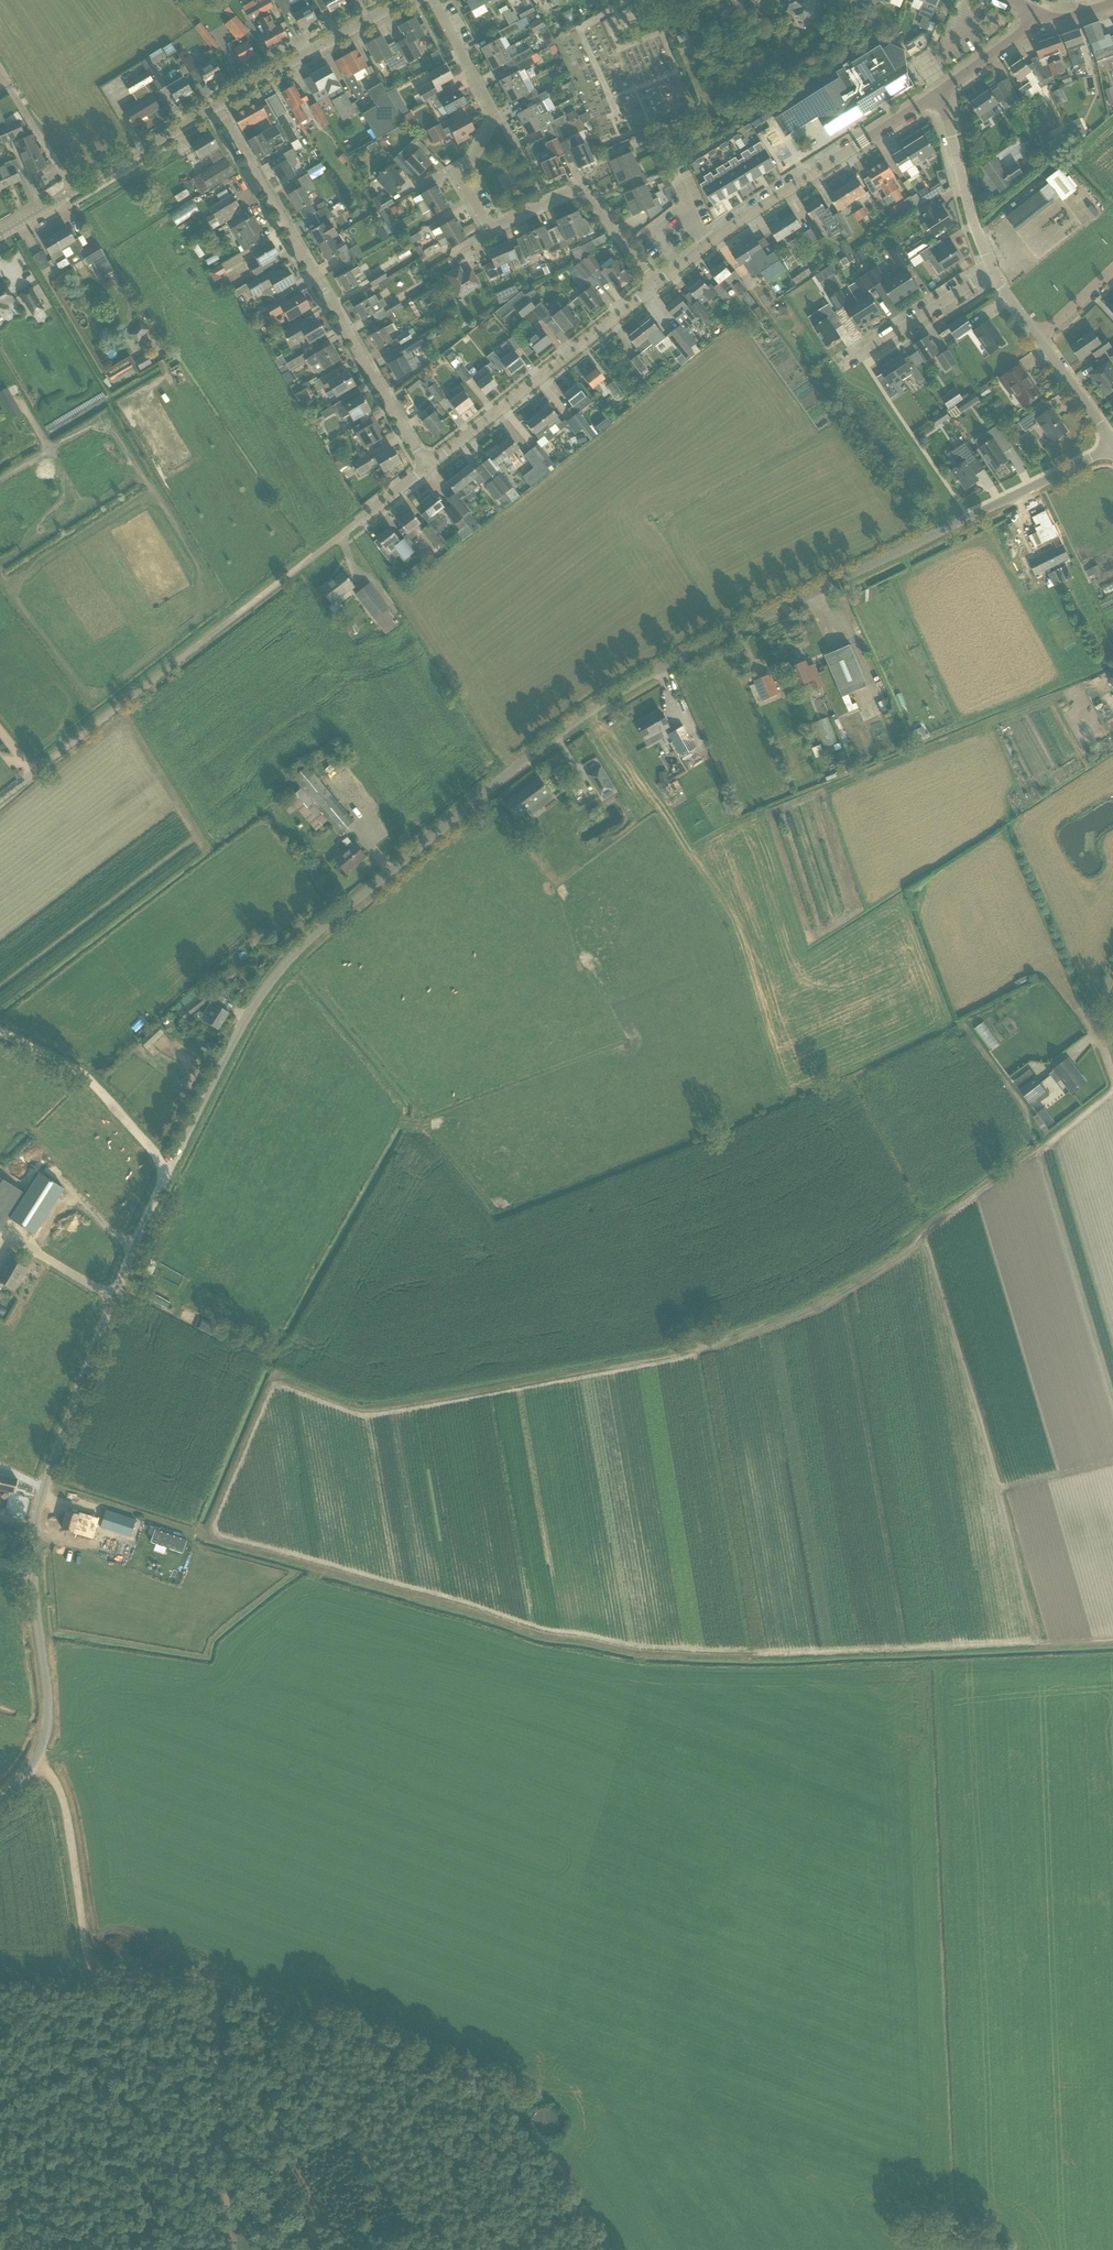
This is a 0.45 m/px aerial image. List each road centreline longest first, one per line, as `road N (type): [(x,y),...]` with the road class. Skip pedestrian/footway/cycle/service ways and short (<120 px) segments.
road 1 (unclassified): [(0,1797),(39,1760),(31,1561),(41,1495),(168,1168),(239,1026),(284,963),(337,912),(632,685),(1112,447)]
road 2 (residential): [(428,466),(216,107)]
road 3 (track): [(320,551),(0,798)]
road 4 (residential): [(655,285),(935,95)]
road 5 (residential): [(428,466),(655,285)]
road 6 (residential): [(655,285),(585,192),(485,228),(454,172)]
road 7 (tertiary): [(0,234),(216,107)]
road 8 (track): [(917,1234),(1112,1091)]
road 9 (track): [(0,1033),(85,1077),(168,1168)]
road 10 (tertiary): [(216,107),(405,0)]
road 11 (residential): [(454,172),(472,161),(494,120),(431,0)]
road 12 (residential): [(991,270),(935,95)]
road 13 (residential): [(991,270),(850,361)]
road 14 (residential): [(320,551),(428,466)]
road 15 (residential): [(935,95),(1020,35),(1035,12)]
road 16 (residential): [(1112,444),(1040,341)]

